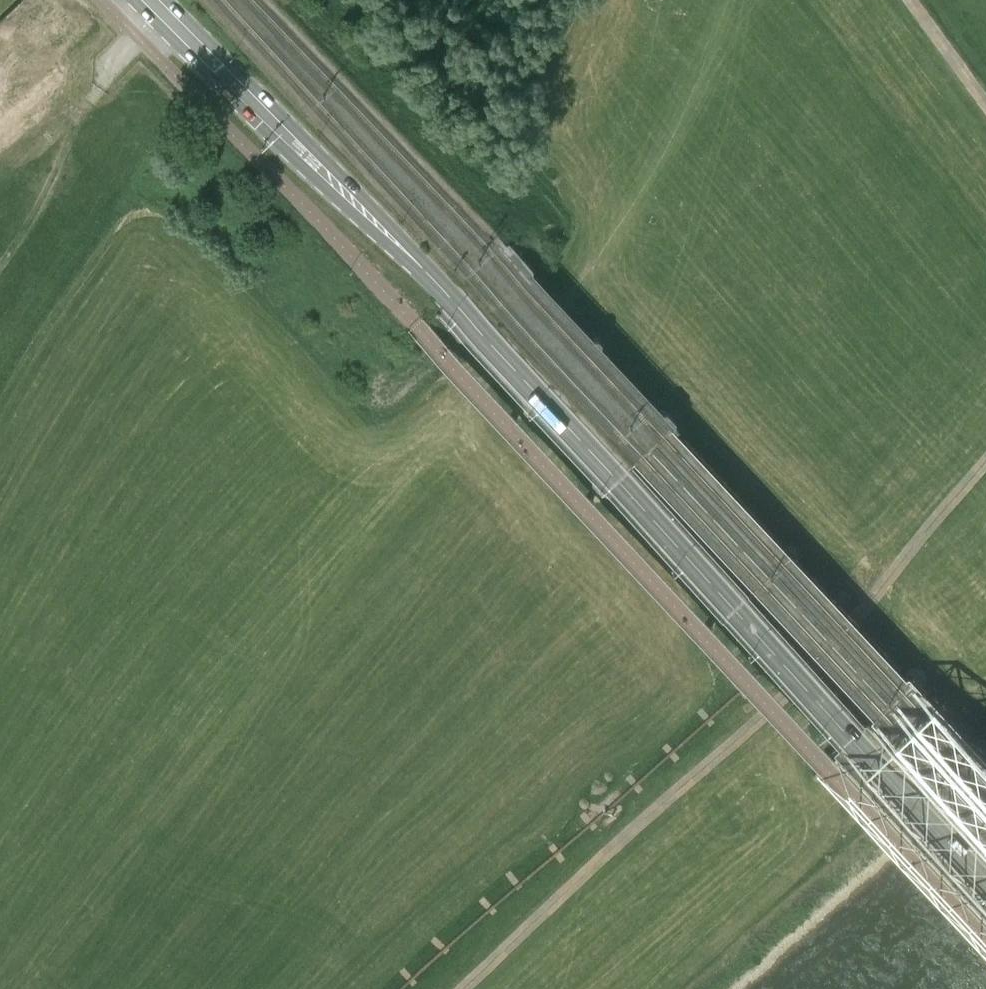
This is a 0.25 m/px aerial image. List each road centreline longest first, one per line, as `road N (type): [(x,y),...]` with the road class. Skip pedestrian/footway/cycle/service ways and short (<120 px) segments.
road 1 (primary): [(985,878),(449,297),(150,0)]

